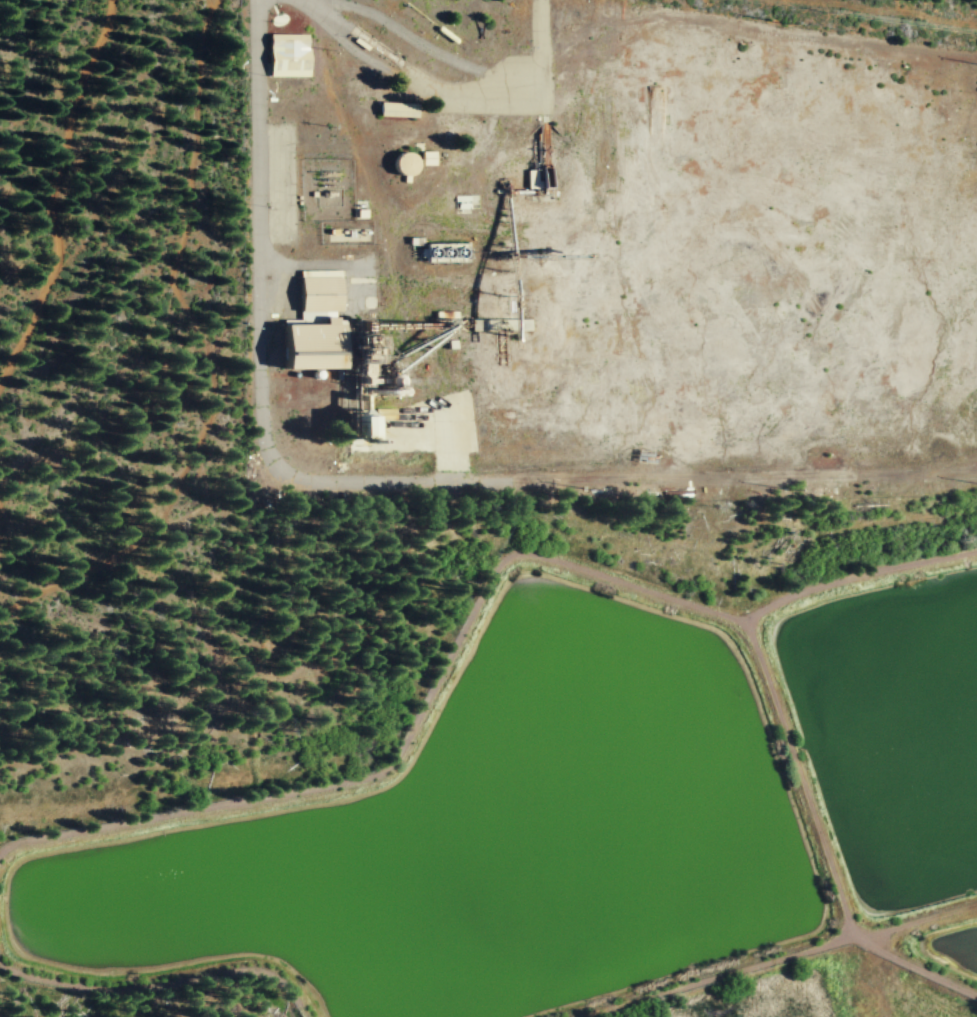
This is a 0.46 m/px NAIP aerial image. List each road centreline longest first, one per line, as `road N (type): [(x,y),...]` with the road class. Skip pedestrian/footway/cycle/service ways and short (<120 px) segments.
road 1 (track): [(0,613),(192,505),(254,490),(976,483)]
road 2 (residential): [(345,488),(283,425),(265,376),(260,0)]

